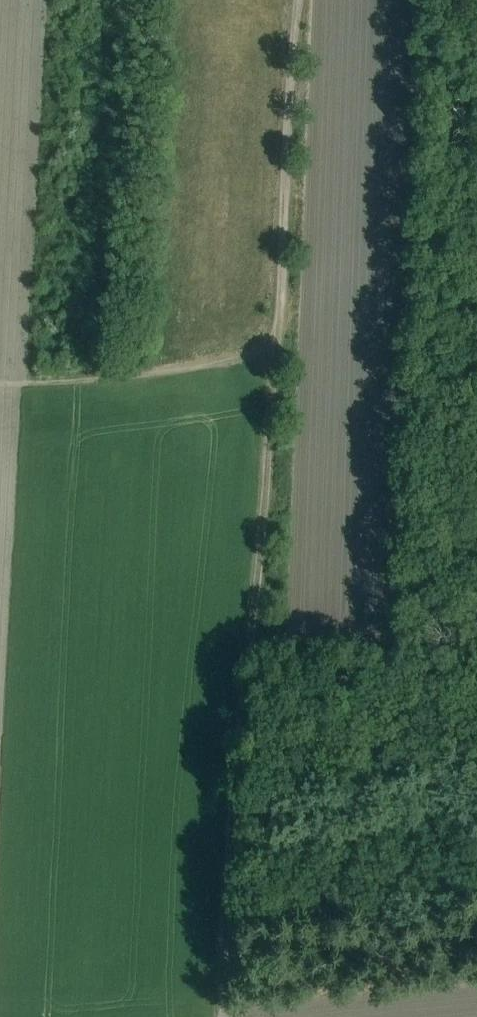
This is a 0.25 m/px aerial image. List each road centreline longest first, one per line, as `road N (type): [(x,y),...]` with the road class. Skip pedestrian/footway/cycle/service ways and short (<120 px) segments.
road 1 (track): [(235,830),(278,349)]
road 2 (track): [(297,0),(278,349)]
road 3 (track): [(0,386),(159,374),(278,349)]
road 4 (track): [(225,1016),(235,830)]

